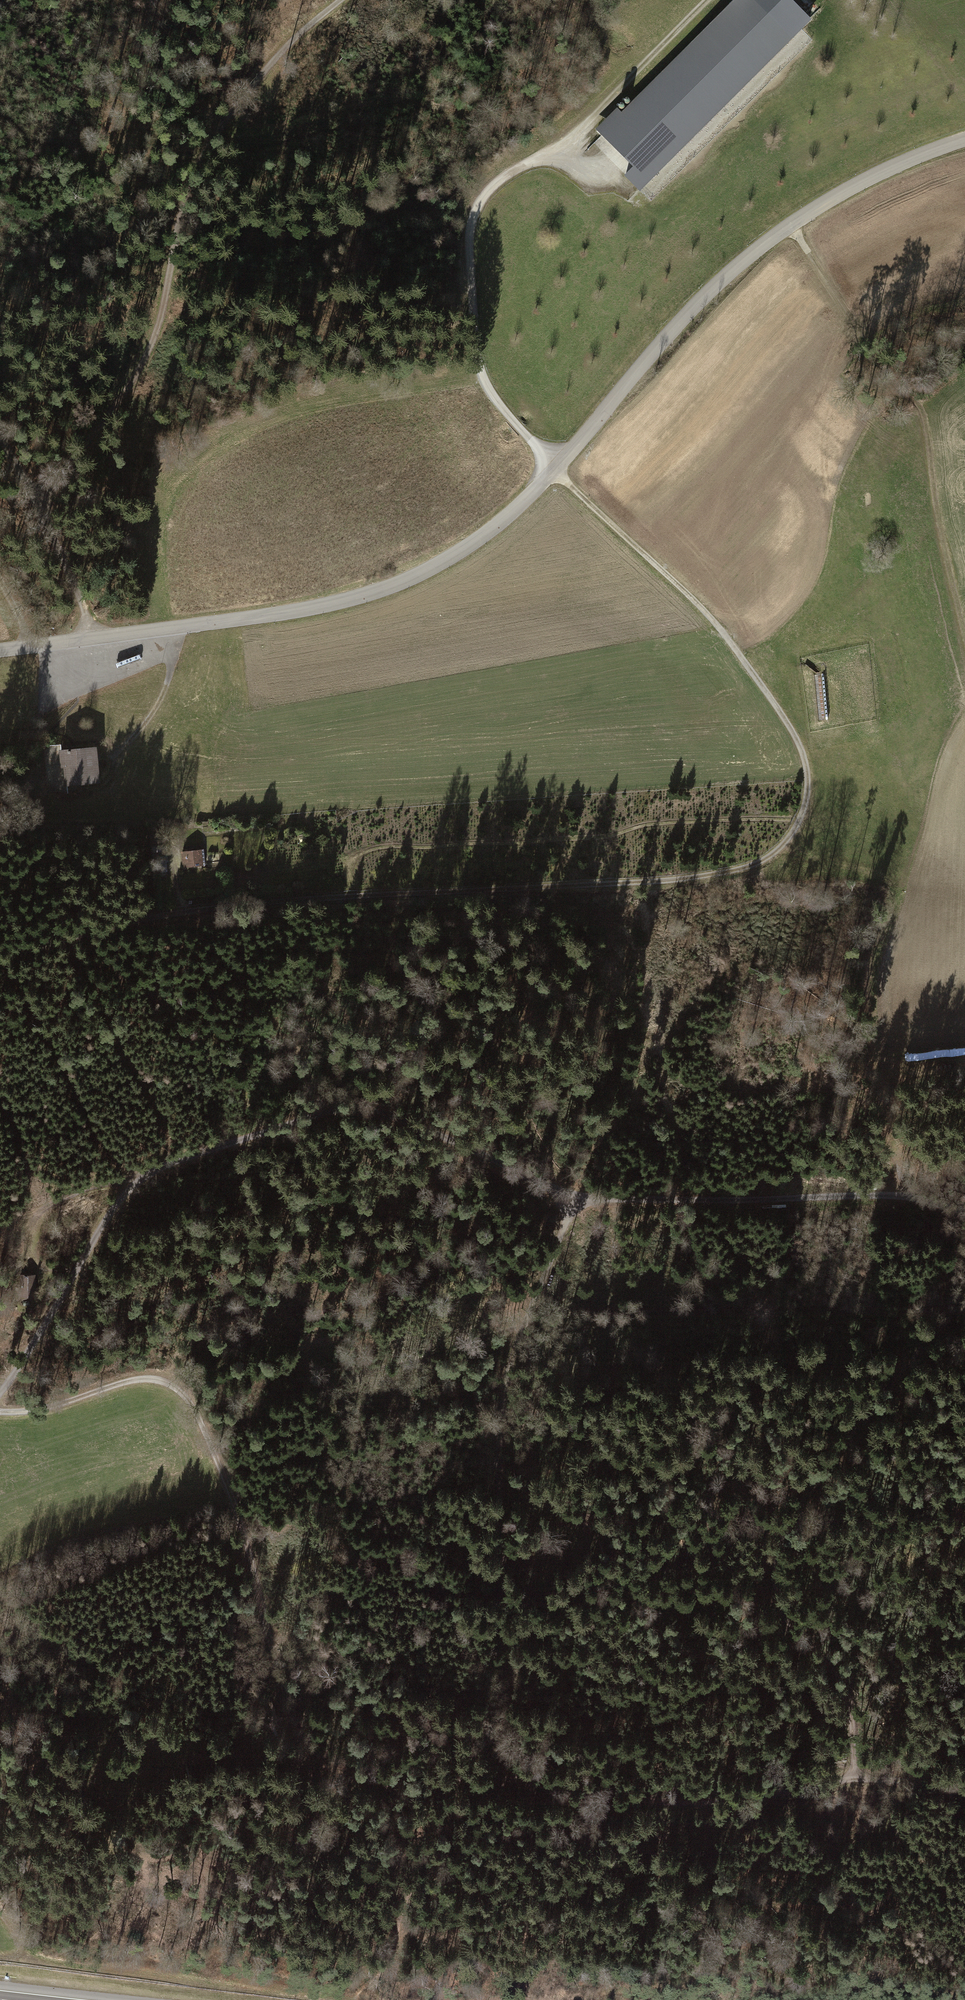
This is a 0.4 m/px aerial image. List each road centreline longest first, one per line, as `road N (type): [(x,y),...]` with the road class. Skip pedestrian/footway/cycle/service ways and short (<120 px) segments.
road 1 (track): [(0,962),(158,915),(272,900),(717,877),(782,849),(809,781),(793,733),(709,616),(555,470)]
road 2 (tertiary): [(0,651),(320,608),(405,584),(474,546),(522,506),(733,269),(844,190),(964,139)]
road 3 (track): [(0,1393),(76,1273),(116,1189),(264,1129),(337,1111),(373,1110),(432,1130),(577,1200),(897,1197),(964,1217)]
road 4 (track): [(0,1413),(134,1383),(175,1390),(232,1500),(297,1737),(316,1754),(368,1768),(499,1778)]
road 5 (track): [(800,821),(727,819),(637,824),(605,838),(391,846),(296,881),(179,900)]
road 6 (track): [(36,503),(134,374),(162,307),(180,210),(205,149),(291,39),(339,0)]
road 7 (track): [(706,0),(559,139),(493,185),(471,221),(480,374),(555,470)]
road 8 (track): [(499,1778),(508,1722),(505,1374),(577,1200)]
road 9 (track): [(859,1778),(841,1682),(773,1599),(779,1547),(800,1500),(964,1302)]
road 10 (track): [(964,634),(919,405),(893,387),(789,225)]
road 11 (track): [(499,1778),(619,1801),(702,1803),(859,1778)]
road 12 (track): [(92,638),(0,437)]
road 13 (track): [(76,1273),(34,1266),(26,1235),(37,1213),(88,1189),(116,1189)]
road 14 (track): [(179,628),(168,683),(105,785)]
road 15 (track): [(883,1780),(898,1842),(893,1868),(874,1901),(848,1907)]

